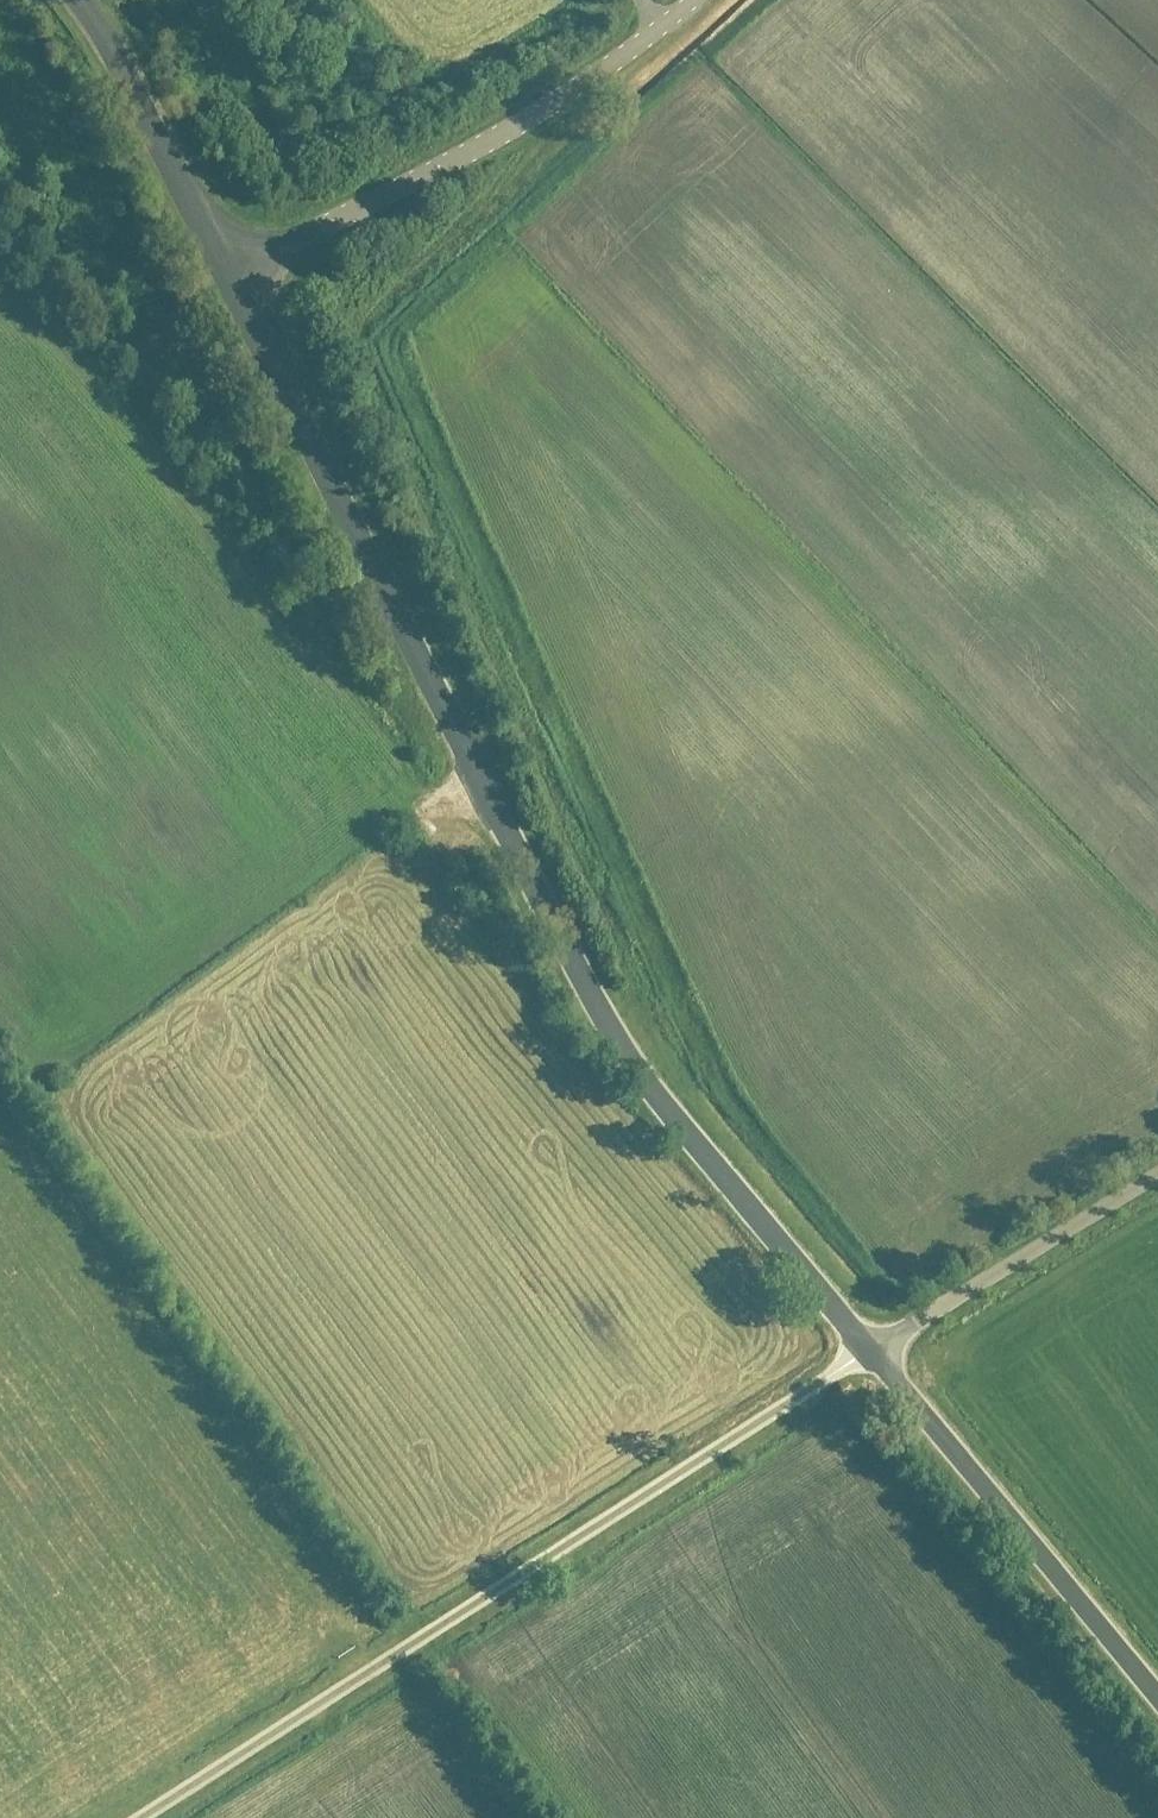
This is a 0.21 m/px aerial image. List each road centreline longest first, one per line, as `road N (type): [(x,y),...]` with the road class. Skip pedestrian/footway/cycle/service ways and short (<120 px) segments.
road 1 (tertiary): [(866,1355),(657,1105),(603,1024),(225,279)]
road 2 (unclassified): [(225,279),(538,113),(697,0)]
road 3 (tertiary): [(1157,1704),(866,1355)]
road 4 (unclassified): [(866,1355),(1157,1175)]
road 5 (tertiary): [(225,279),(144,116),(70,0)]

